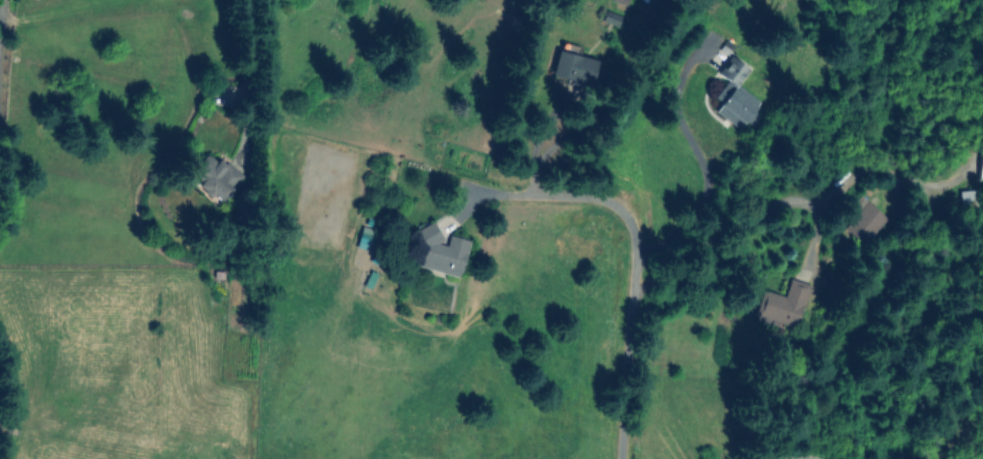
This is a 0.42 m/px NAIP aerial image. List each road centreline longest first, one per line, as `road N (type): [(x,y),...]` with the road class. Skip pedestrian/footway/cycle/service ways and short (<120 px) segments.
road 1 (residential): [(618,458),(635,235),(624,212),(597,197)]

